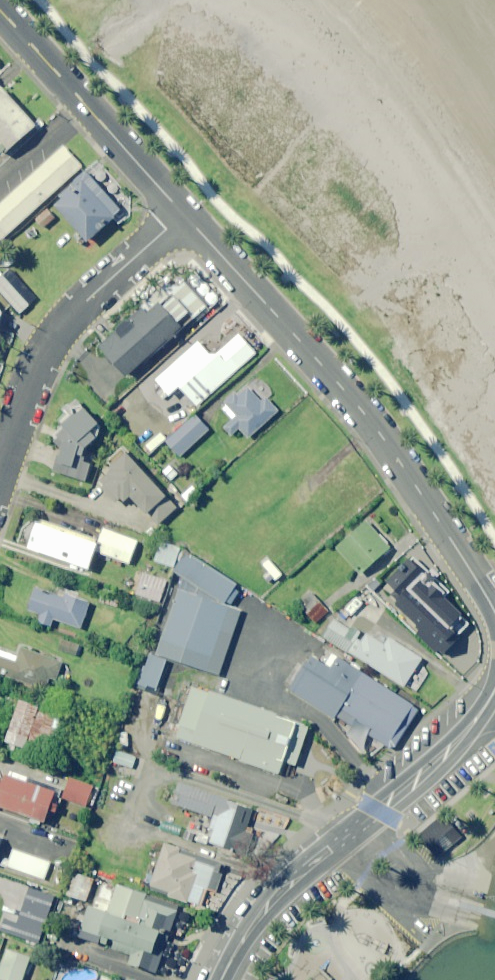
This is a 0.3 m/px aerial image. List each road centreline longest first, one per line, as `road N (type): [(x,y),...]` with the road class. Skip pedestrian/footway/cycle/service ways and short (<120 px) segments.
road 1 (residential): [(182,214),(366,418),(494,615)]
road 2 (residential): [(494,687),(436,760),(284,885),(219,979)]
road 3 (residential): [(0,460),(51,329),(182,214)]
road 4 (residential): [(0,11),(182,214)]

